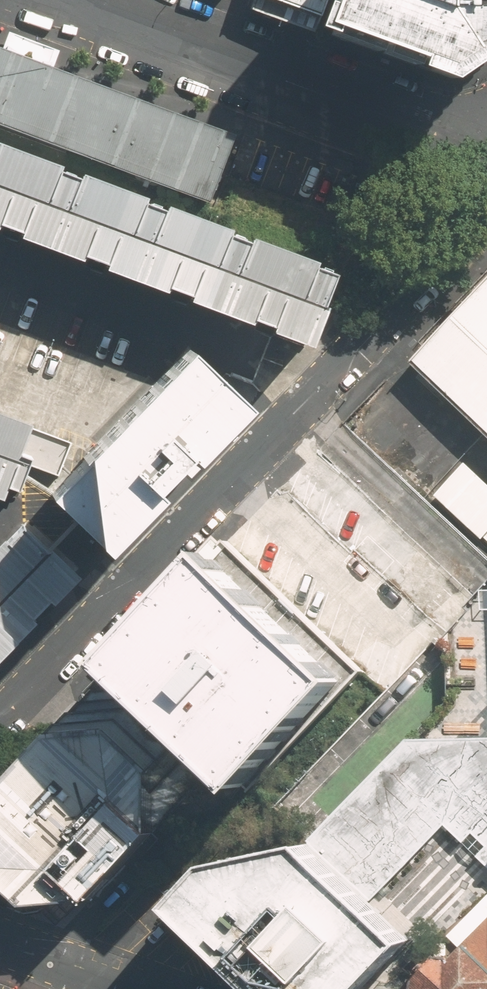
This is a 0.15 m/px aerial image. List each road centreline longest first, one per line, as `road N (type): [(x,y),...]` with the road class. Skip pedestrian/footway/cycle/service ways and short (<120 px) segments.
road 1 (residential): [(0,716),(486,201)]
road 2 (residential): [(486,153),(96,0)]
road 3 (residential): [(123,988),(0,944)]

